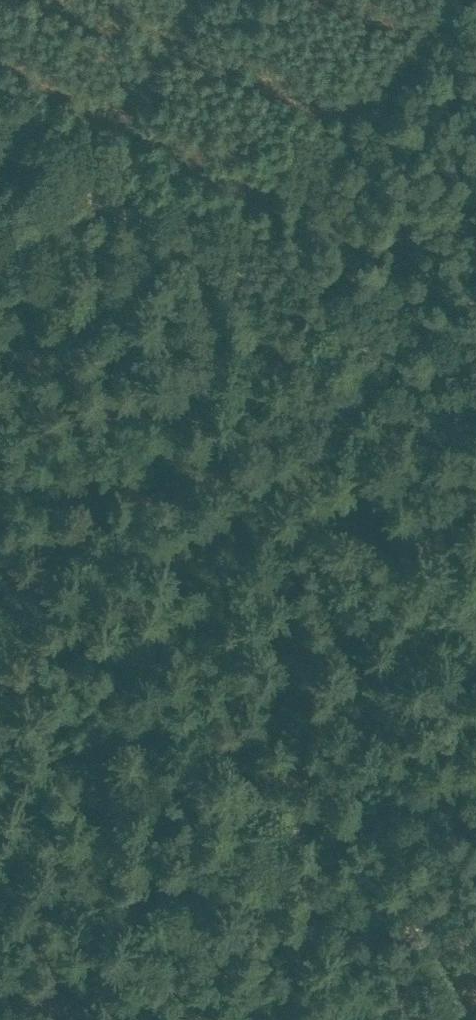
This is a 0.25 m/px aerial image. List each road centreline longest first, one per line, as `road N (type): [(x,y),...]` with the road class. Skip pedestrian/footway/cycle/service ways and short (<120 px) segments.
road 1 (track): [(0,146),(475,405)]
road 2 (track): [(345,1019),(406,935),(475,891)]

